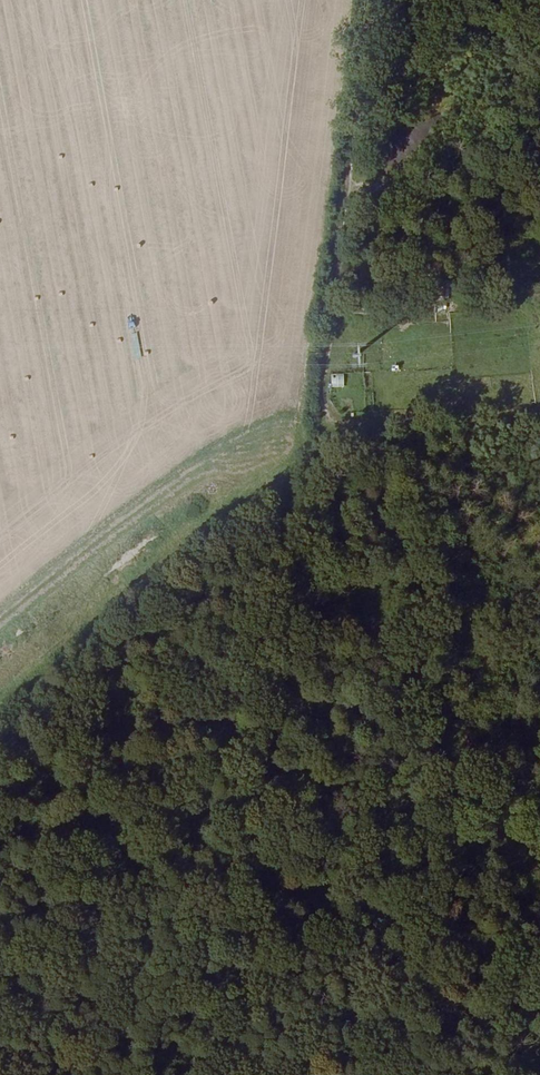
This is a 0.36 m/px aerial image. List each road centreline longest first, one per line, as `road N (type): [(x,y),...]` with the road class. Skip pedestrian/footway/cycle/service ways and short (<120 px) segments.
road 1 (track): [(375,0),(239,1074)]
road 2 (track): [(0,712),(170,565),(327,449),(385,423),(539,389)]
road 3 (track): [(333,332),(539,73)]

